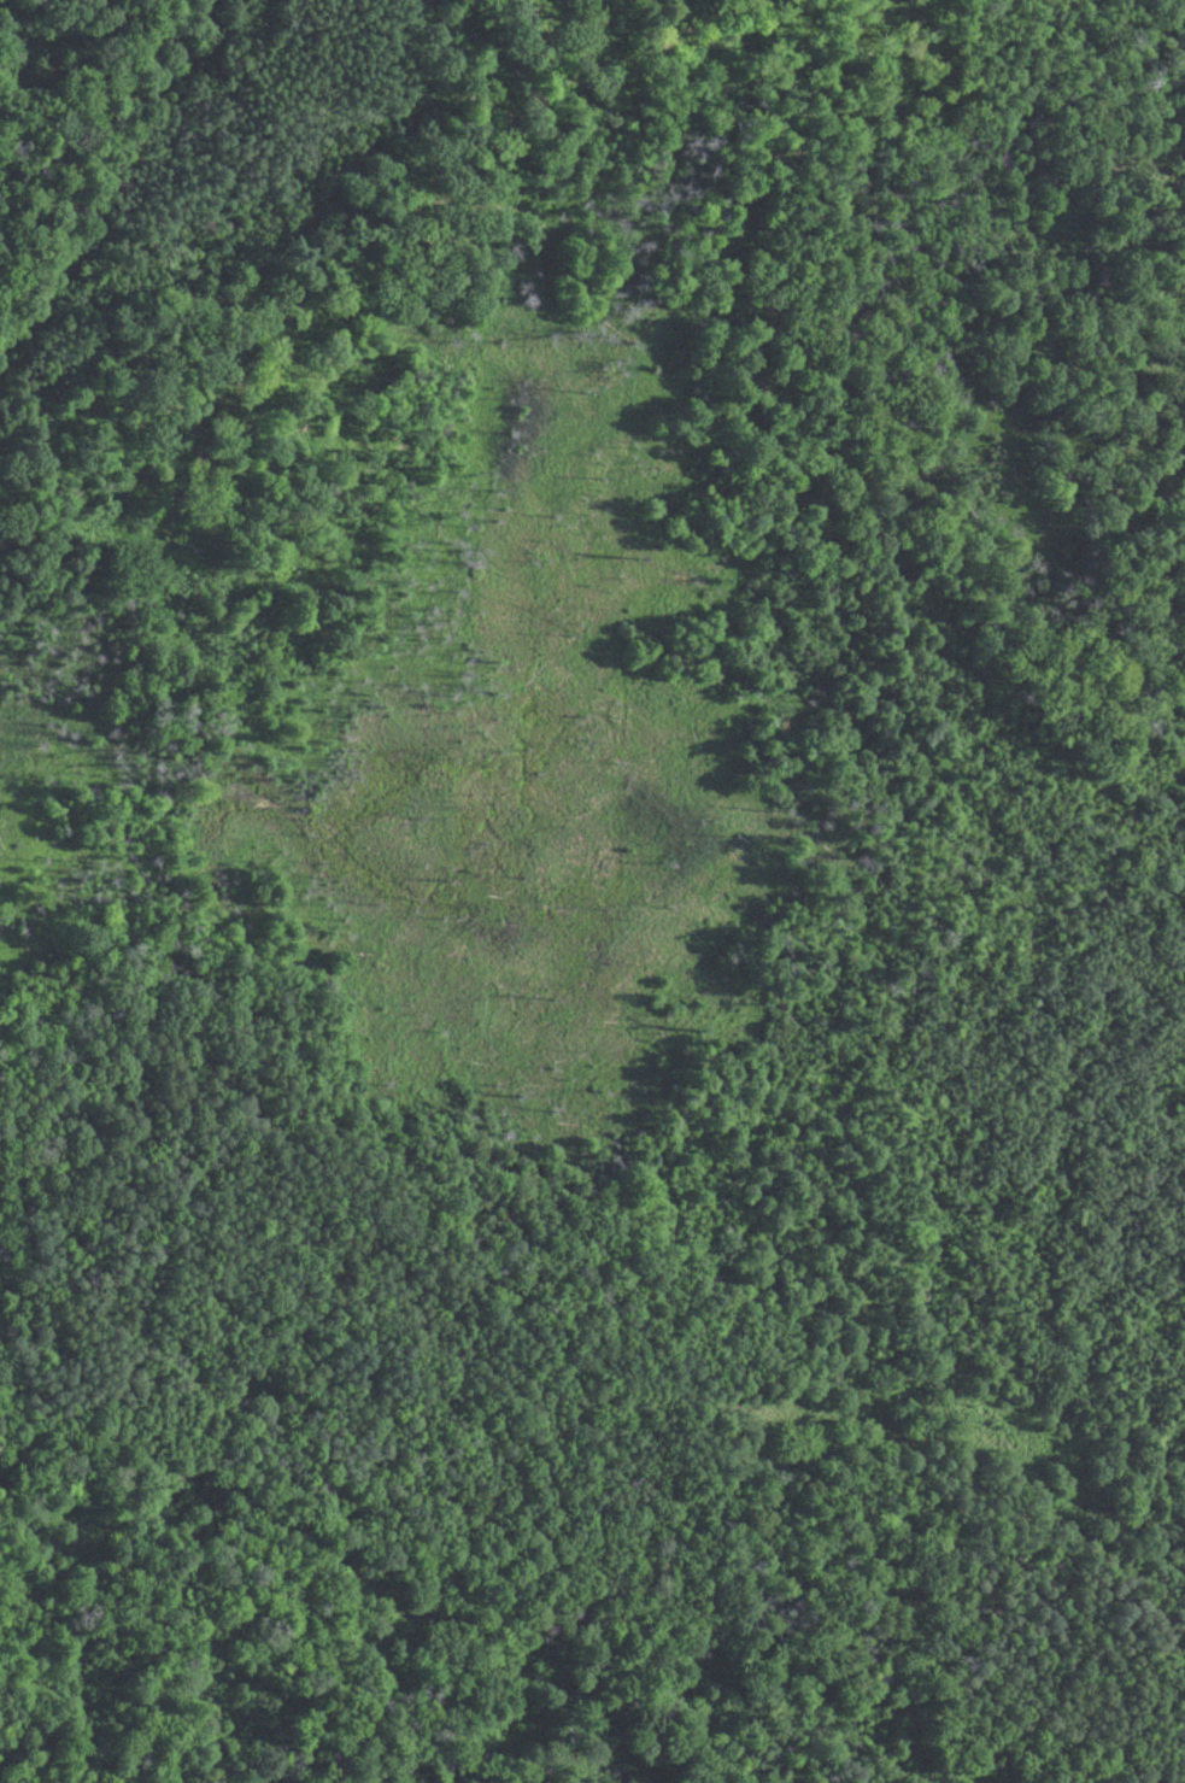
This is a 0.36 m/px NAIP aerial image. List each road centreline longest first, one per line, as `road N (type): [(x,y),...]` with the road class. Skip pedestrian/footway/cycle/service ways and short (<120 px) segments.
road 1 (track): [(110,12),(0,94)]

